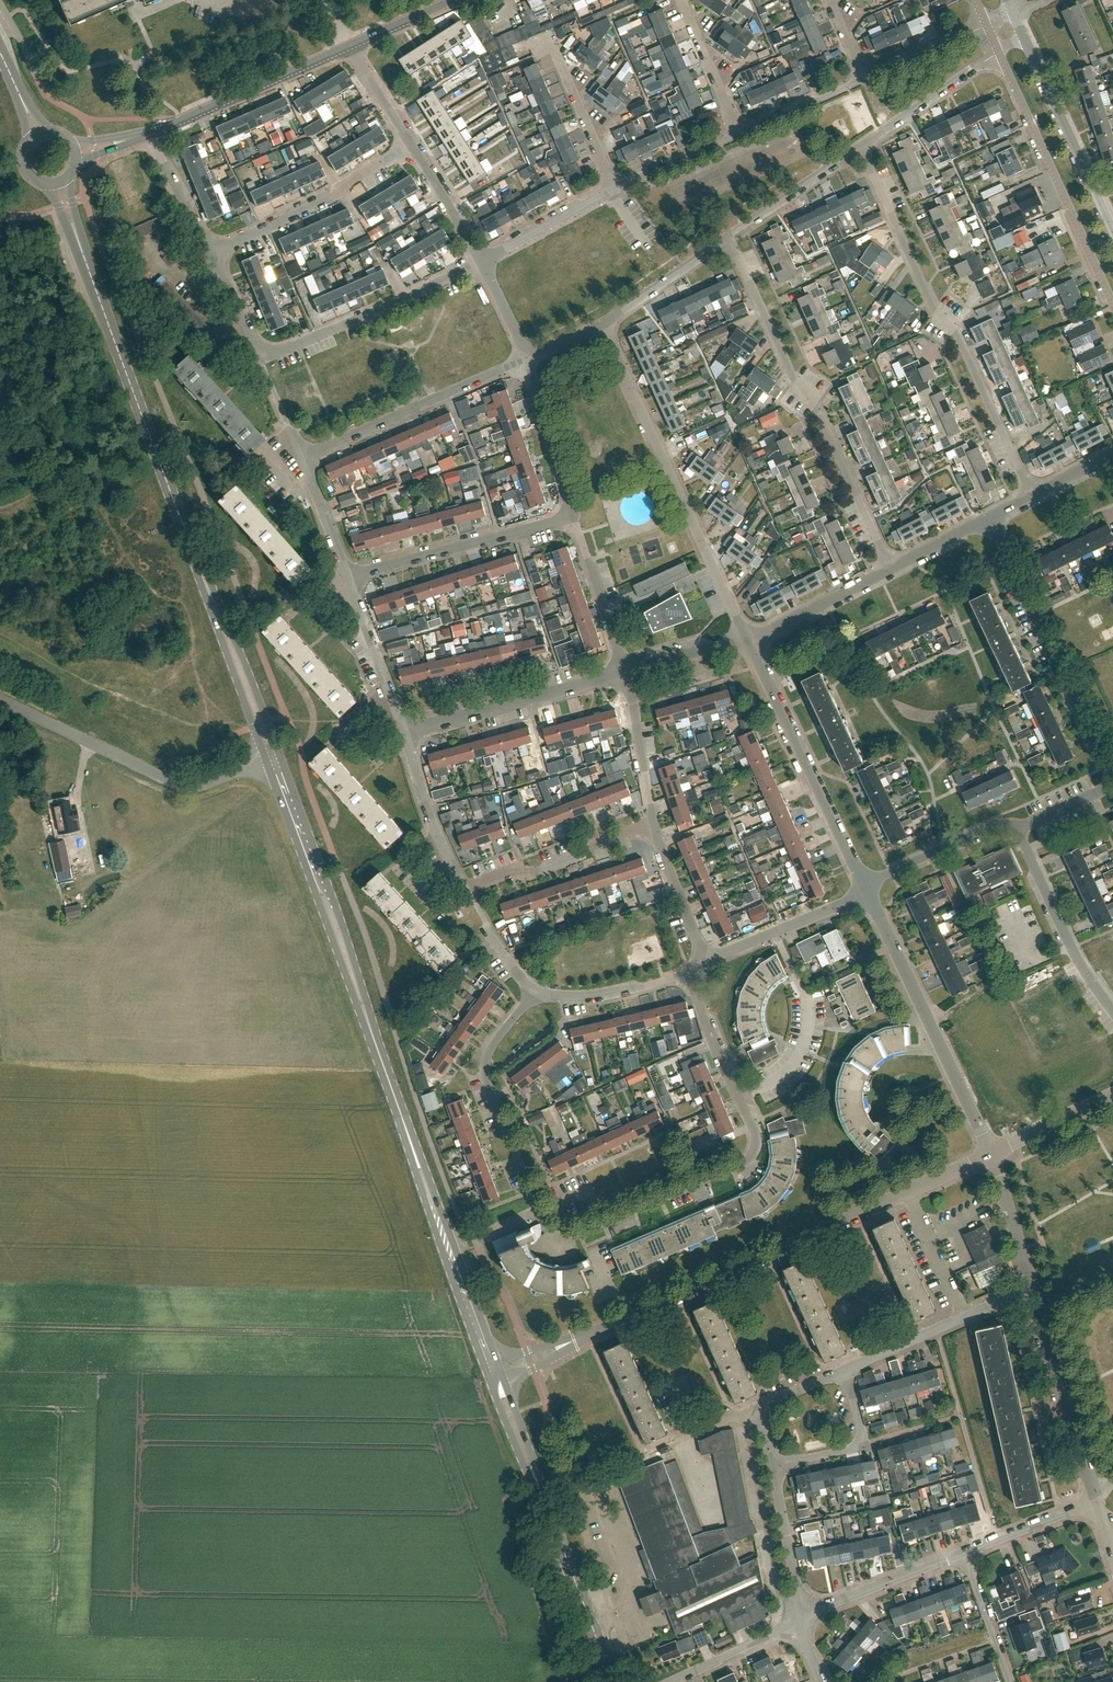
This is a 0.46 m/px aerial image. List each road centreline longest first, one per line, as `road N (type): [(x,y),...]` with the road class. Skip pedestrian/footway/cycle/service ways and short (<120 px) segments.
road 1 (secondary): [(448,1244),(271,760)]
road 2 (residential): [(757,1140),(749,1160),(558,1238),(487,1077),(489,1051),(535,995)]
road 3 (residential): [(1034,497),(956,332),(935,314),(862,144)]
road 4 (unclassified): [(570,1344),(908,1191)]
road 5 (residential): [(890,569),(728,237)]
road 6 (secondary): [(74,229),(200,567)]
road 7 (unclassified): [(749,641),(603,326)]
road 8 (unclassified): [(271,760),(210,783),(181,784),(0,700)]
road 9 (unclassified): [(990,1152),(866,889)]
road 10 (residential): [(1111,771),(989,519)]
road 11 (unclassified): [(998,52),(1112,304)]
road 12 (unclassified): [(866,889),(749,641)]
road 13 (residential): [(300,456),(525,358)]
road 14 (residential): [(260,357),(482,259)]
road 15 (residential): [(348,576),(573,514)]
road 16 (residential): [(404,732),(626,671)]
road 17 (residential): [(214,254),(338,193),(411,145)]
road 18 (unclassified): [(147,134),(349,47)]
road 19 (secondary): [(613,1681),(534,1476)]
road 20 (residential): [(750,1410),(786,1598),(798,1622)]
road 21 (unclassified): [(1112,232),(1022,35)]
road 22 (unclassified): [(1094,1493),(1030,1287)]
road 23 (residential): [(1112,1011),(1072,949),(1019,829)]
road 24 (secondary): [(270,756),(270,730),(250,676),(200,567)]
road 25 (residential): [(463,890),(507,871),(542,871),(630,831),(653,829)]
road 26 (secondary): [(200,567),(270,756)]
road 27 (residential): [(614,187),(548,36),(534,43)]
road 28 (residential): [(798,1622),(963,1553)]
road 29 (residential): [(757,1140),(690,975)]
road 30 (residential): [(705,959),(866,889)]
road 31 (residential): [(404,732),(463,890)]
road 32 (residential): [(774,1466),(863,1442),(844,1369)]
road 33 (residential): [(866,889),(993,827),(1019,829)]
road 34 (residential): [(348,576),(404,732)]
road 35 (residential): [(626,671),(573,514)]
road 36 (unclassified): [(862,144),(998,52)]
road 37 (residential): [(573,514),(525,358)]
road 38 (unclassified): [(728,237),(862,144)]
road 39 (residential): [(798,1622),(802,1601),(774,1466)]
road 40 (unclassified): [(749,641),(890,569)]
road 41 (residential): [(535,995),(606,993),(690,975)]
road 42 (unclassified): [(603,326),(728,237)]
road 43 (unclassified): [(482,259),(614,187)]
road 44 (residential): [(740,134),(680,0)]
road 45 (residential): [(963,1553),(1097,1503)]
road 46 (residential): [(669,1681),(798,1622)]
road 47 (unclassified): [(1030,1287),(990,1152)]
road 48 (residential): [(705,959),(653,829)]
road 49 (residential): [(214,254),(147,134)]
road 50 (residential): [(964,1316),(908,1191)]
road 51 (unclassified): [(614,187),(740,134)]
road 52 (unclassified): [(740,134),(865,80)]
road 53 (residential): [(1008,1681),(963,1553)]
road 54 (residential): [(653,829),(633,696)]
road 55 (secondary): [(448,1244),(495,1370)]
road 56 (unclassified): [(482,259),(411,145)]
road 57 (unclassified): [(990,1152),(1112,1096)]
road 58 (unclassified): [(865,80),(986,23)]
road 59 (residential): [(844,1369),(964,1316)]
road 60 (residential): [(300,456),(348,576)]

